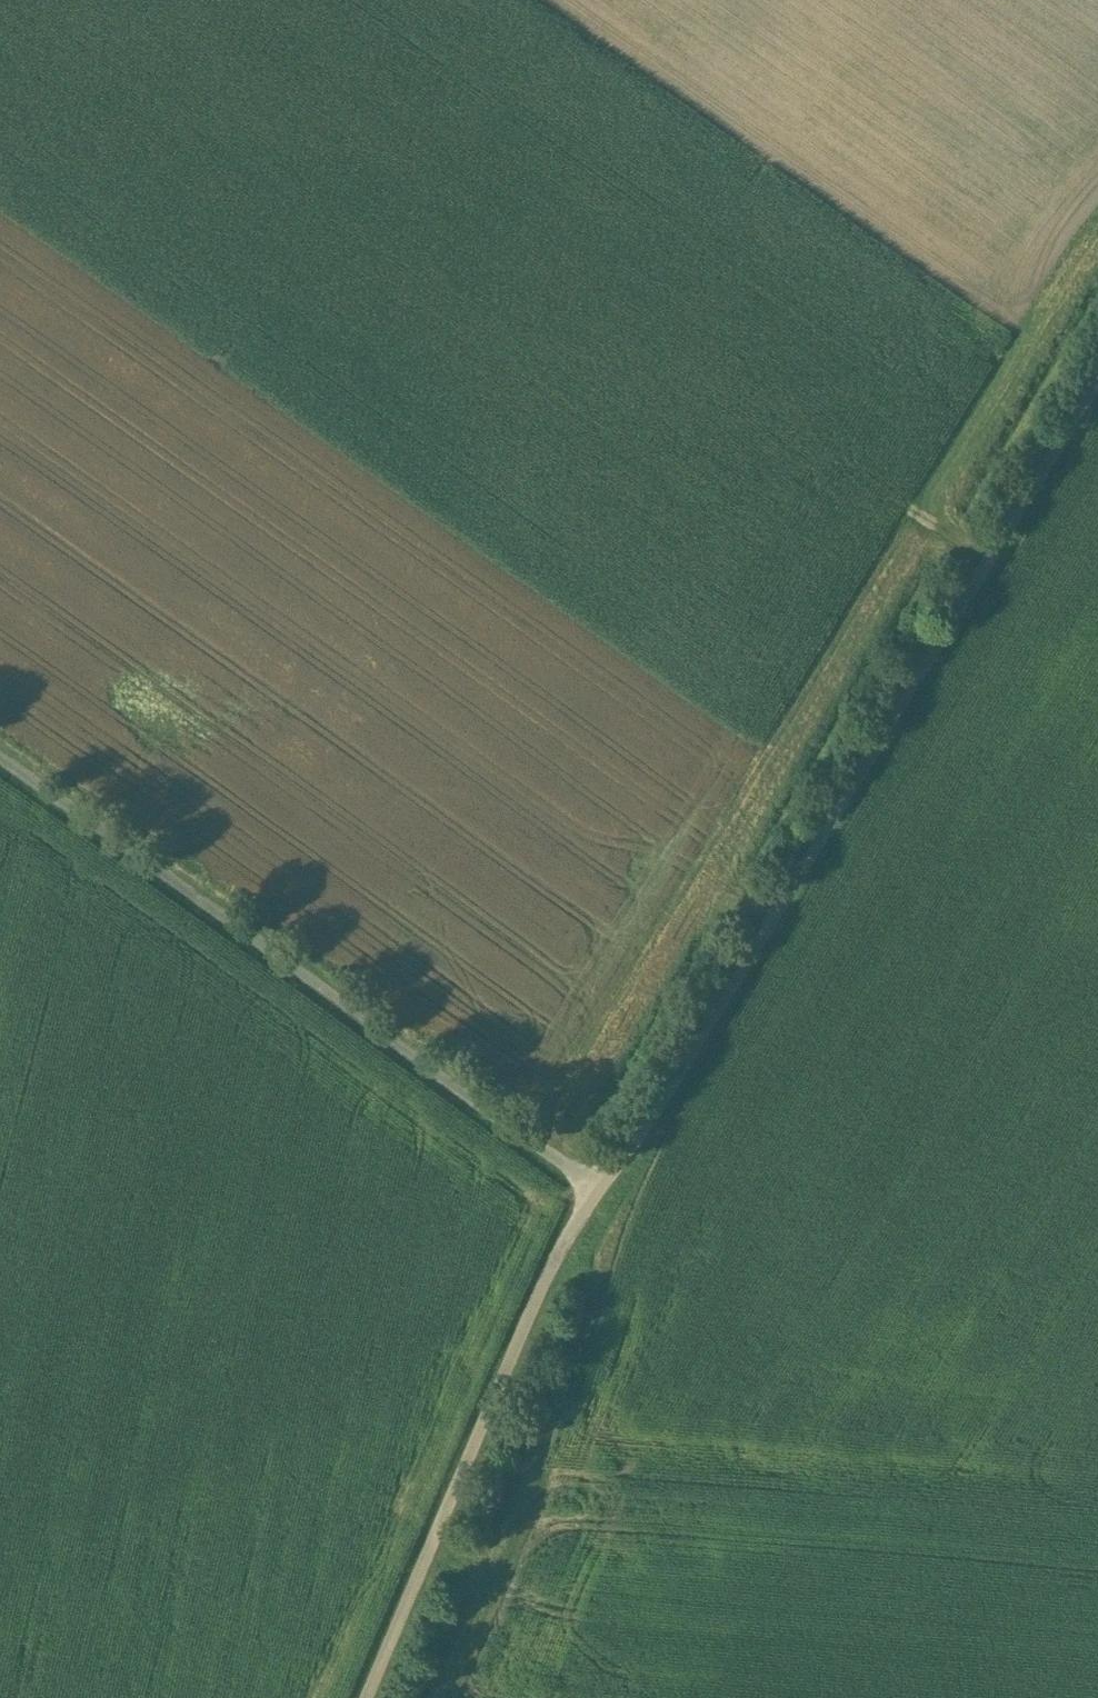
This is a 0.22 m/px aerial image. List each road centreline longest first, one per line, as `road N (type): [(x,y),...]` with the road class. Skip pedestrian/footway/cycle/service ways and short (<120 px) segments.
road 1 (unclassified): [(599,1187),(1097,384)]
road 2 (unclassified): [(0,754),(599,1187)]
road 3 (unclassified): [(360,1697),(562,1245),(599,1187)]

